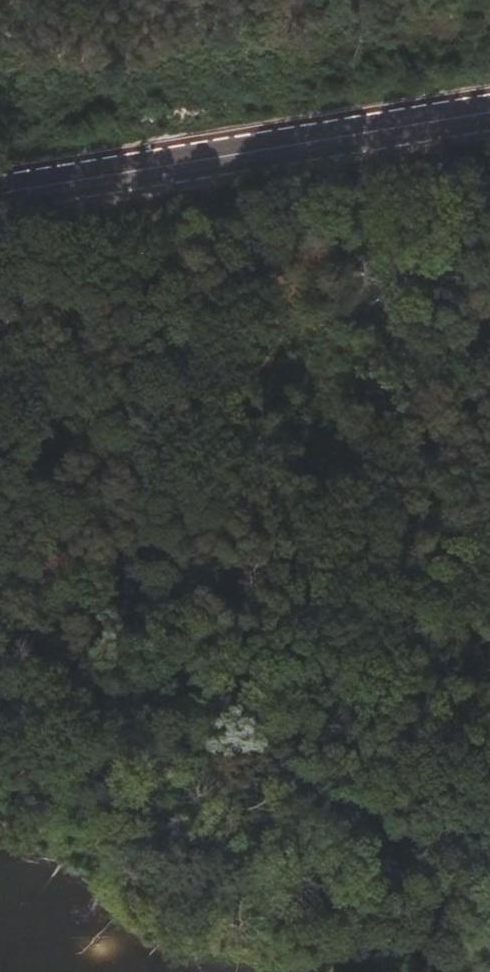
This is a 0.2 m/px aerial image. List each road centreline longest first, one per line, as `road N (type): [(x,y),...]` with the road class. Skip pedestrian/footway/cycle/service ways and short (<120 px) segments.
road 1 (secondary): [(0,193),(489,113)]

